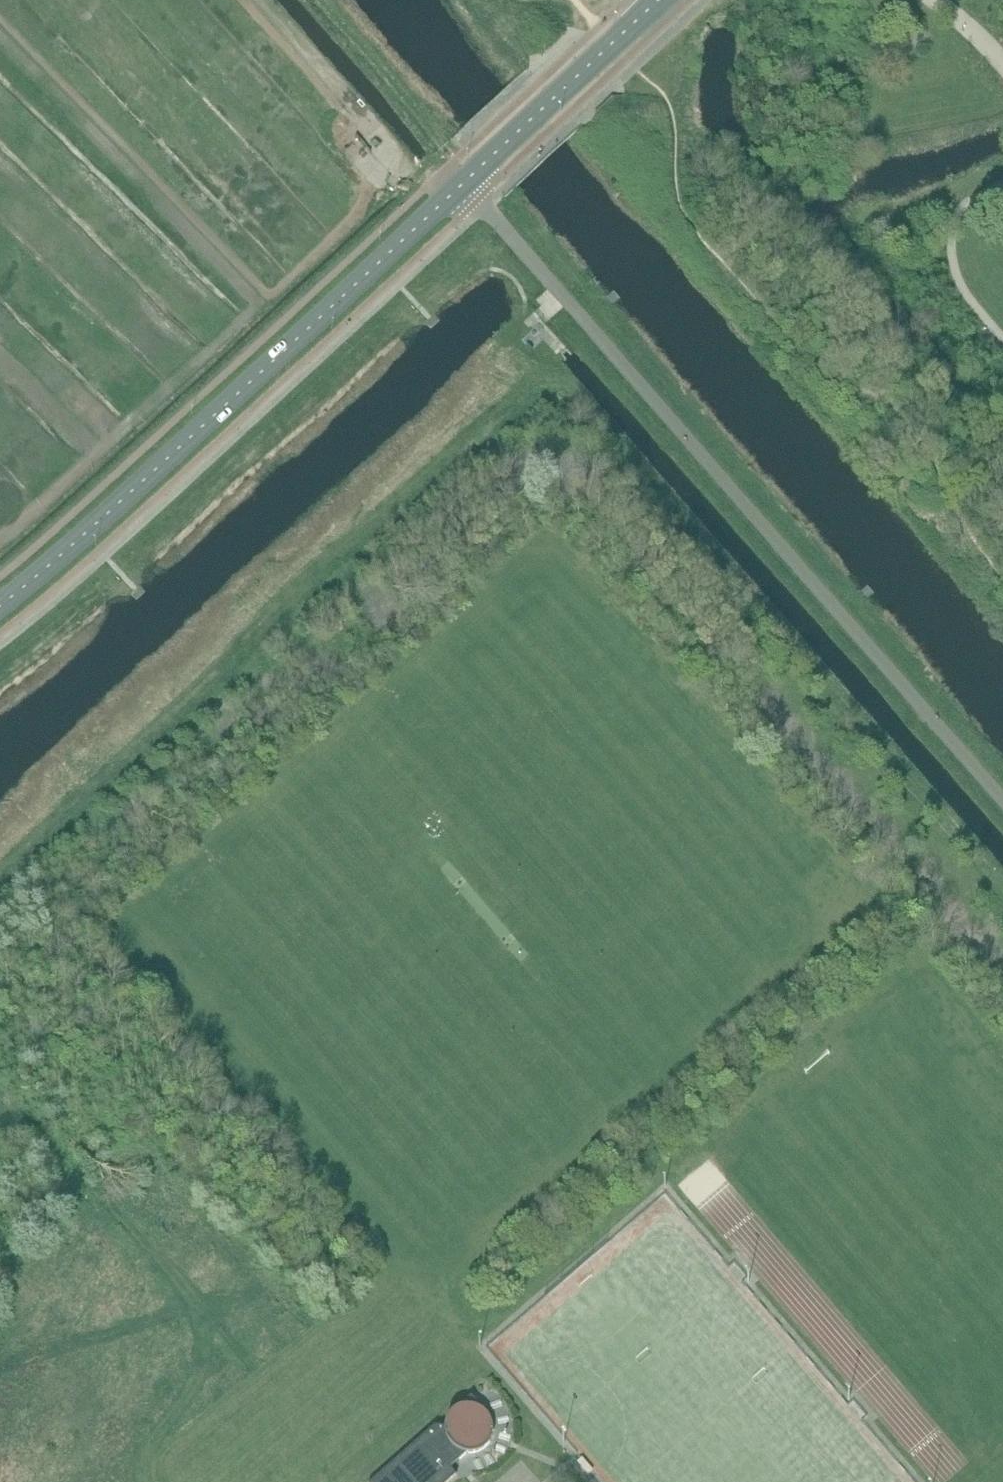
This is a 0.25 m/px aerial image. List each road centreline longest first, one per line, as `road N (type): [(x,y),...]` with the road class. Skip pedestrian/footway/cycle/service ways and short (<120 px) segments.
road 1 (tertiary): [(0,608),(661,0)]
road 2 (track): [(314,0),(452,166)]

